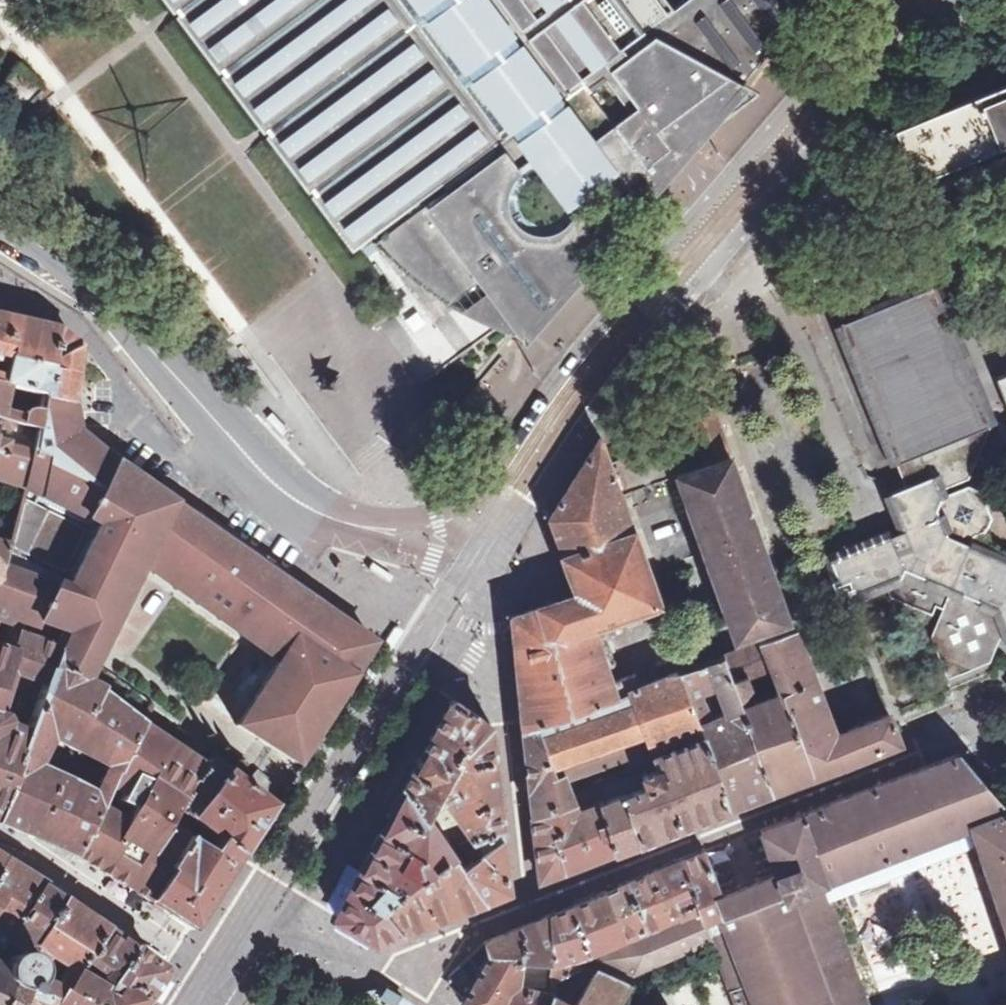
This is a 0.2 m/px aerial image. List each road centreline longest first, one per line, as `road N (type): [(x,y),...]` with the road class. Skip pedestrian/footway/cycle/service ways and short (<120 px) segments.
road 1 (secondary): [(489,582),(585,431),(659,333),(949,0)]
road 2 (secondary): [(885,0),(705,204),(474,496),(434,520)]
road 3 (residential): [(1005,778),(965,732),(526,904)]
road 4 (secondary): [(0,221),(101,291),(279,487)]
road 5 (residential): [(489,582),(526,904)]
road 6 (residential): [(279,487),(225,486),(177,452),(112,372)]
road 7 (residential): [(526,904),(409,949),(387,975),(435,1004)]
road 8 (secondary): [(301,504),(336,529),(489,582)]
road 9 (secondary): [(434,520),(301,504)]

